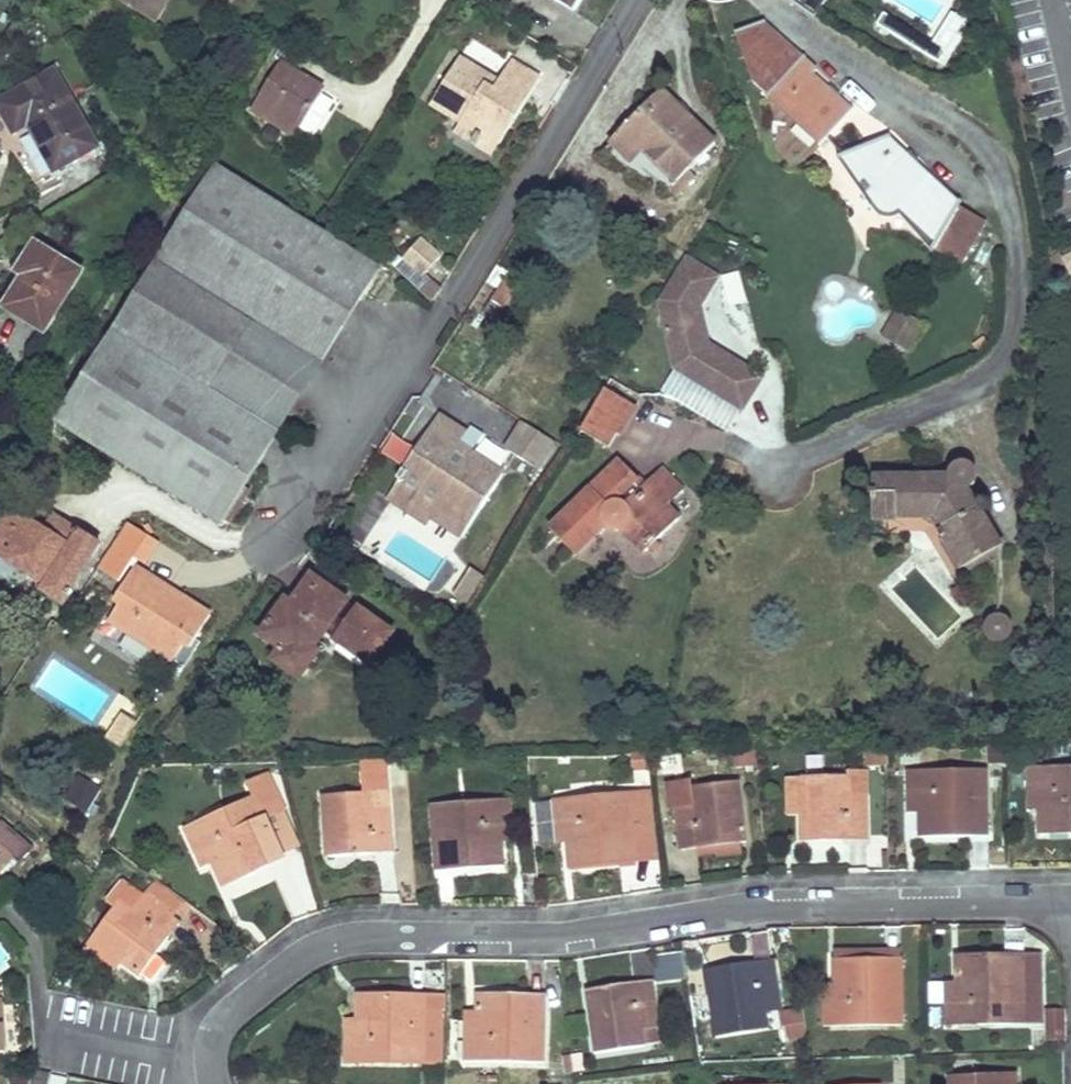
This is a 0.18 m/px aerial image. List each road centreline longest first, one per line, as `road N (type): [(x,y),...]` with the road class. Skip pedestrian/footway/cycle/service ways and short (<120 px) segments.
road 1 (residential): [(1070,896),(816,898),(585,935),(359,932),(303,941),(223,1009),(207,1055)]
road 2 (residential): [(470,276),(652,0)]
road 3 (residential): [(470,276),(278,542)]
road 4 (residential): [(43,1029),(207,1055)]

